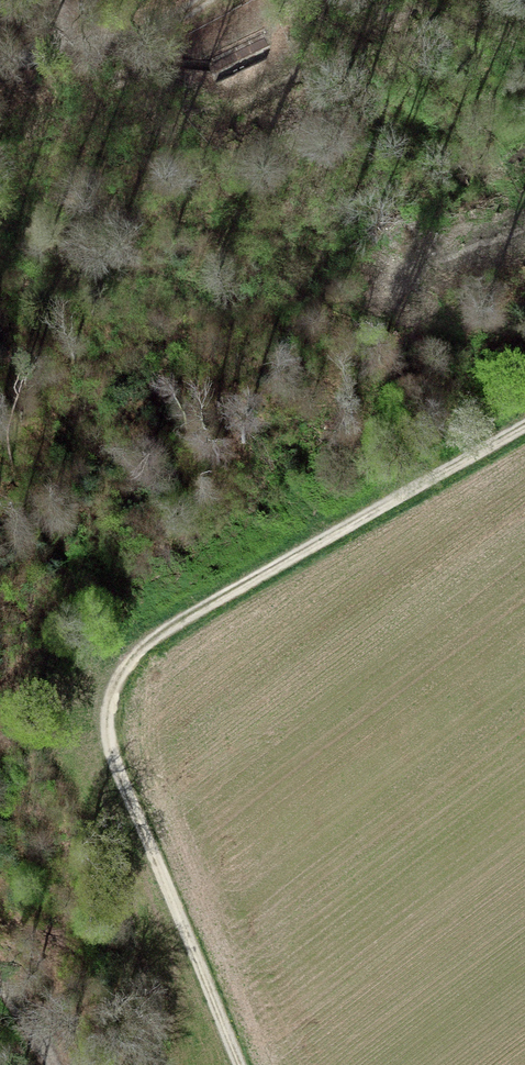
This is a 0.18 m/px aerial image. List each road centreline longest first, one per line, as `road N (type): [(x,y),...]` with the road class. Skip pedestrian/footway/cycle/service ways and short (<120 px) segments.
road 1 (track): [(524,418),(166,626),(119,680),(112,745),(240,1064)]
road 2 (track): [(0,65),(165,27),(212,0)]

